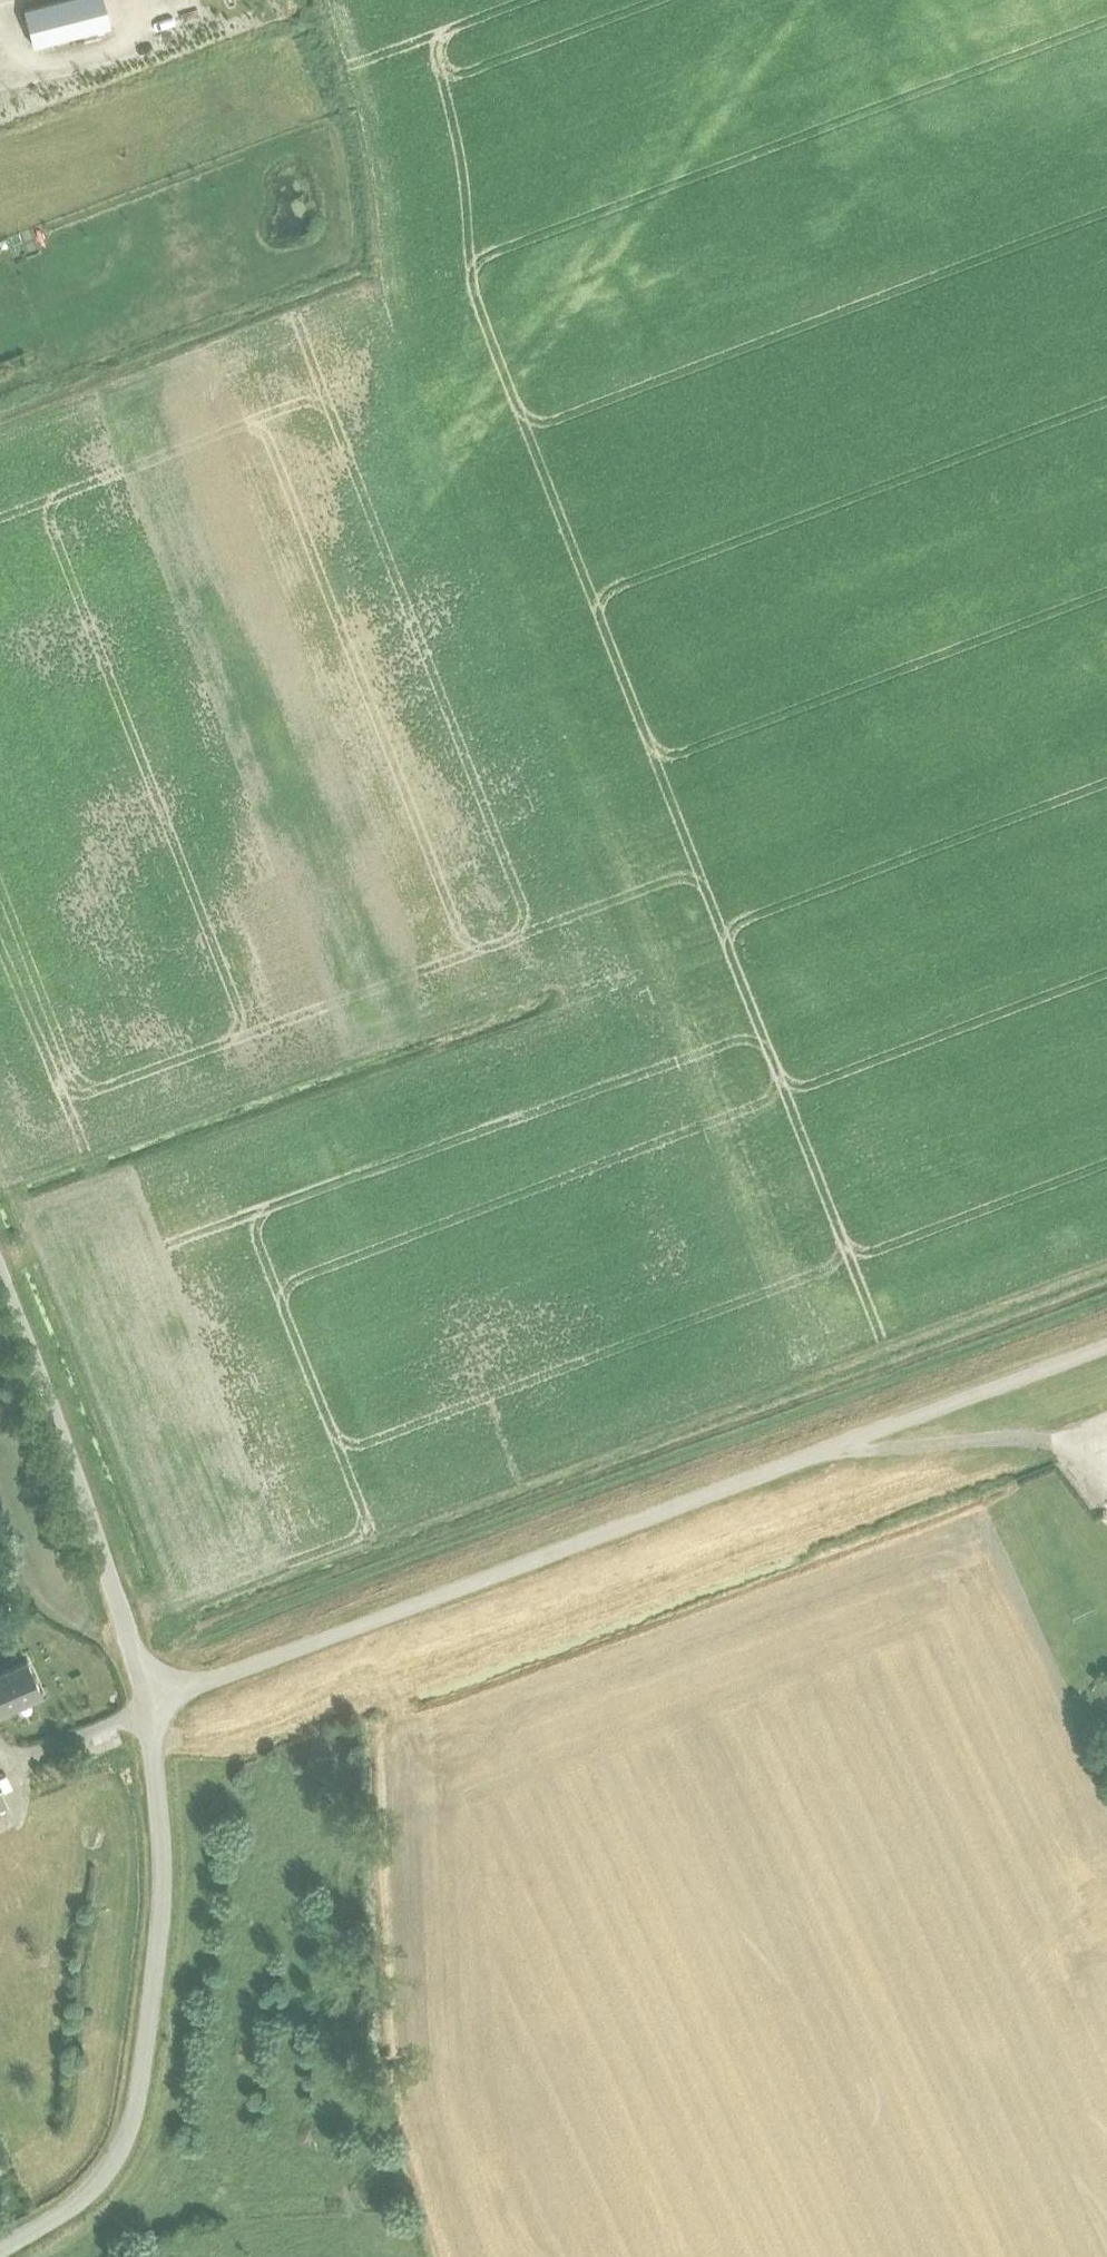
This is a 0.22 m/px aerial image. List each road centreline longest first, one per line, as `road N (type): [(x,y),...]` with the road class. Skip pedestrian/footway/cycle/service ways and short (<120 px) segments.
road 1 (unclassified): [(1106,1346),(202,1683),(146,1692)]
road 2 (unclassified): [(0,2247),(118,2161),(140,2119),(168,1919),(169,1804),(146,1692)]
road 3 (unclassified): [(146,1692),(0,1273)]

